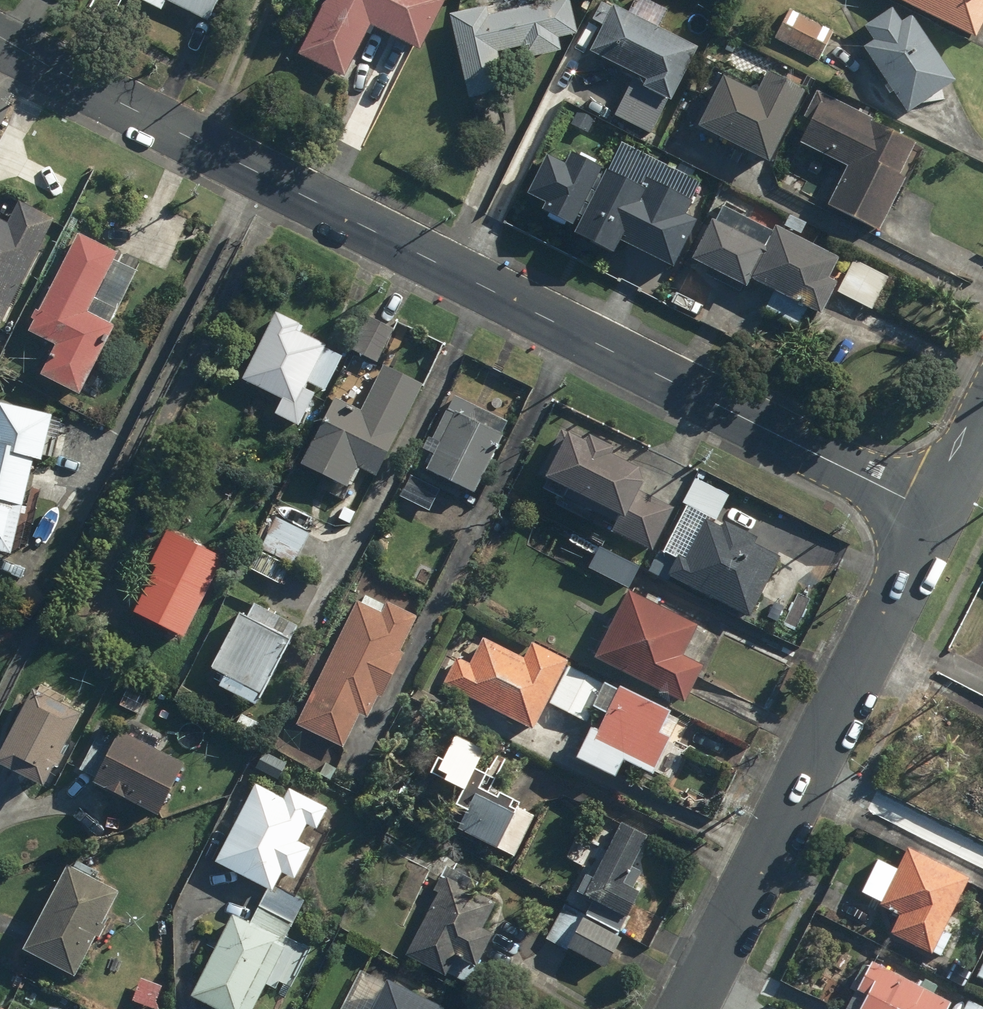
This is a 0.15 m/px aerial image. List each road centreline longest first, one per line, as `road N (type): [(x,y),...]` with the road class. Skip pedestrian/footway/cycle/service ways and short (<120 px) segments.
road 1 (residential): [(0,37),(937,514)]
road 2 (secondary): [(937,514),(686,1008)]

